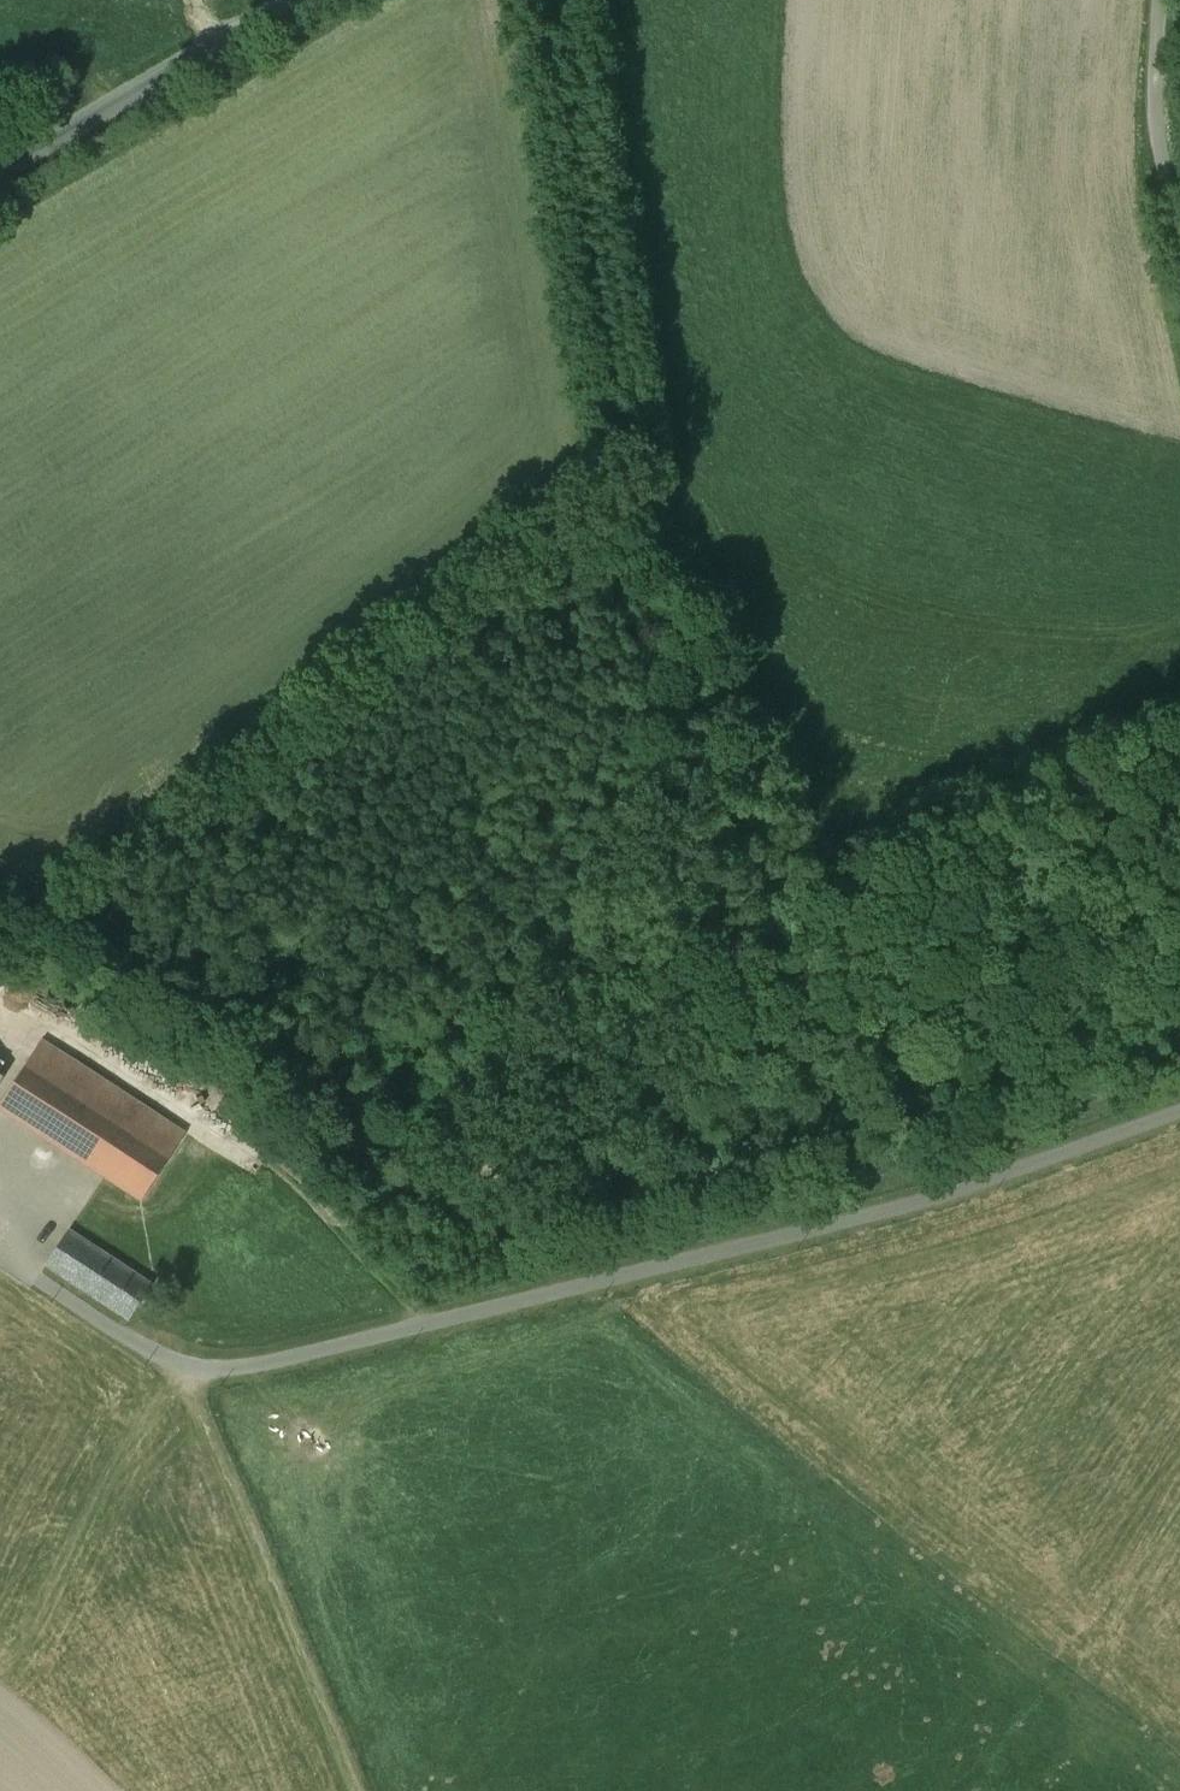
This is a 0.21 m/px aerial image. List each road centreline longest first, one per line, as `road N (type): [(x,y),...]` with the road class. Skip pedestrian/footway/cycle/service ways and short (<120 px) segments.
road 1 (unclassified): [(0,176),(292,0)]
road 2 (unclassified): [(1179,219),(1164,154),(1169,0)]

